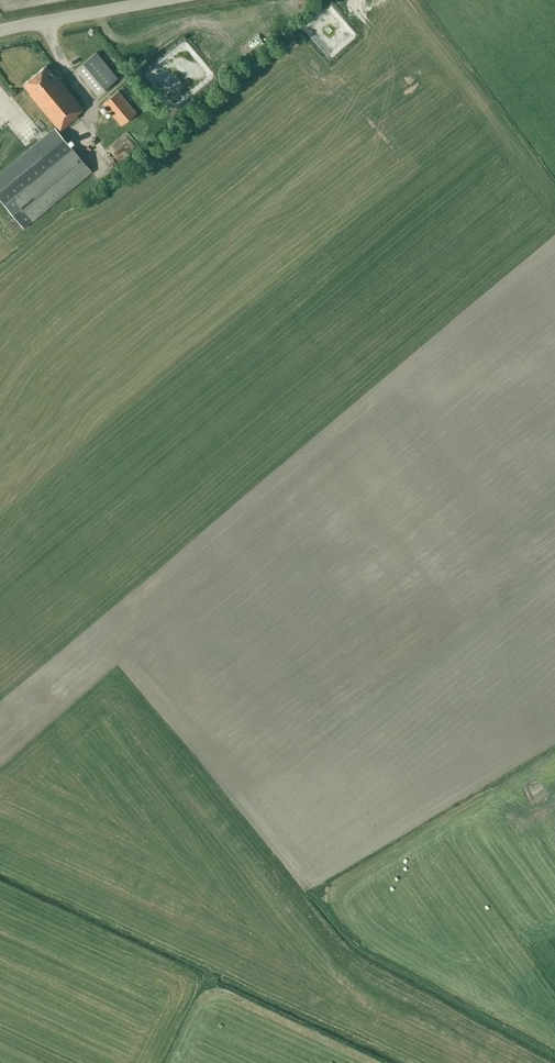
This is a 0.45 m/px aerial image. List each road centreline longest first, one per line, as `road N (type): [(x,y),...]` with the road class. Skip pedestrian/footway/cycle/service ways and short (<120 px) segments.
road 1 (tertiary): [(0,30),(163,0)]

